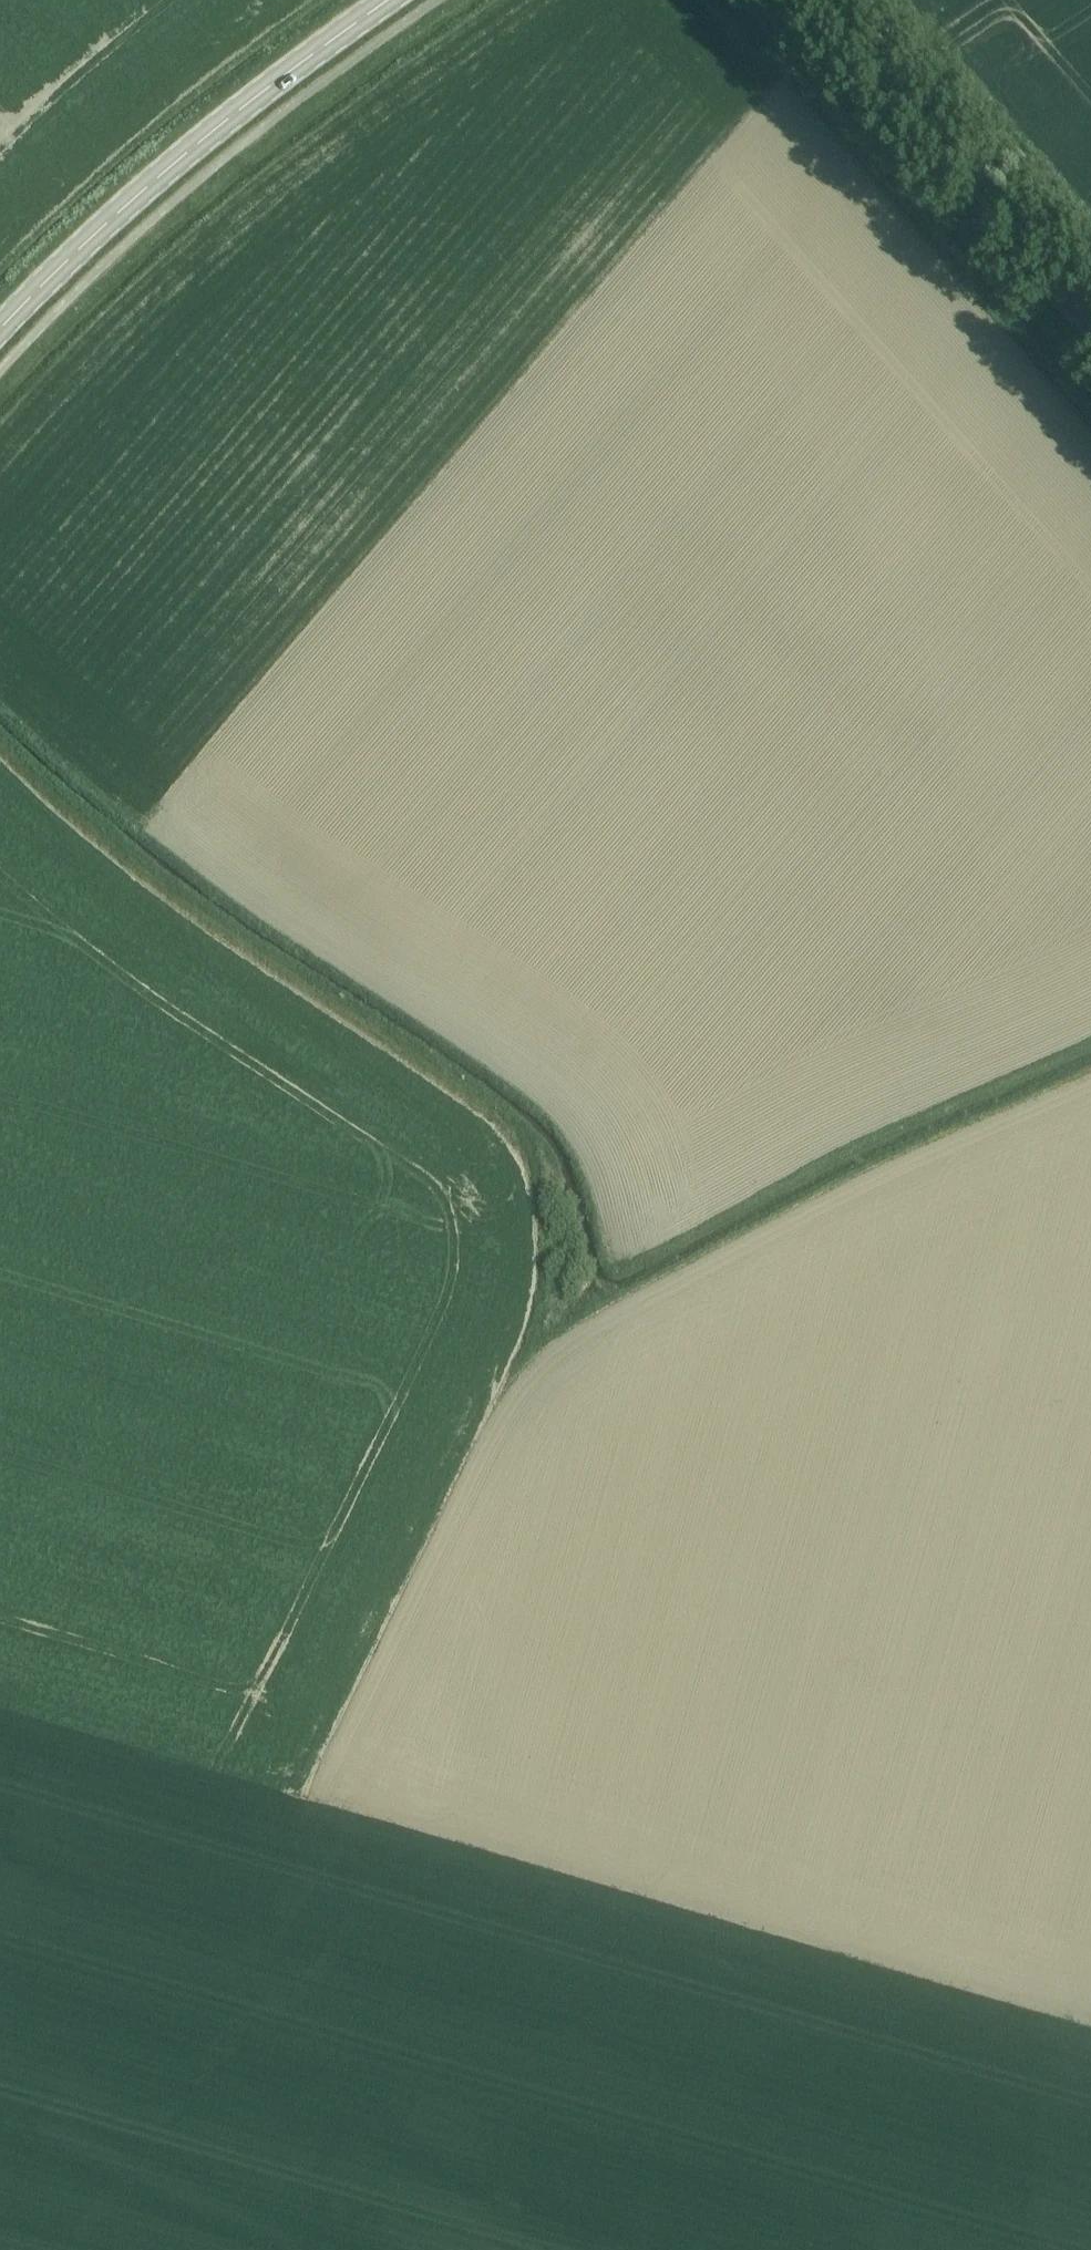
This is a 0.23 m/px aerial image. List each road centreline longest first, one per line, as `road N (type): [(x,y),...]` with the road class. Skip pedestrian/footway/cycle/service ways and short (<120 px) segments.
road 1 (secondary): [(386,0),(212,132),(0,328)]
road 2 (track): [(796,0),(1090,336)]

